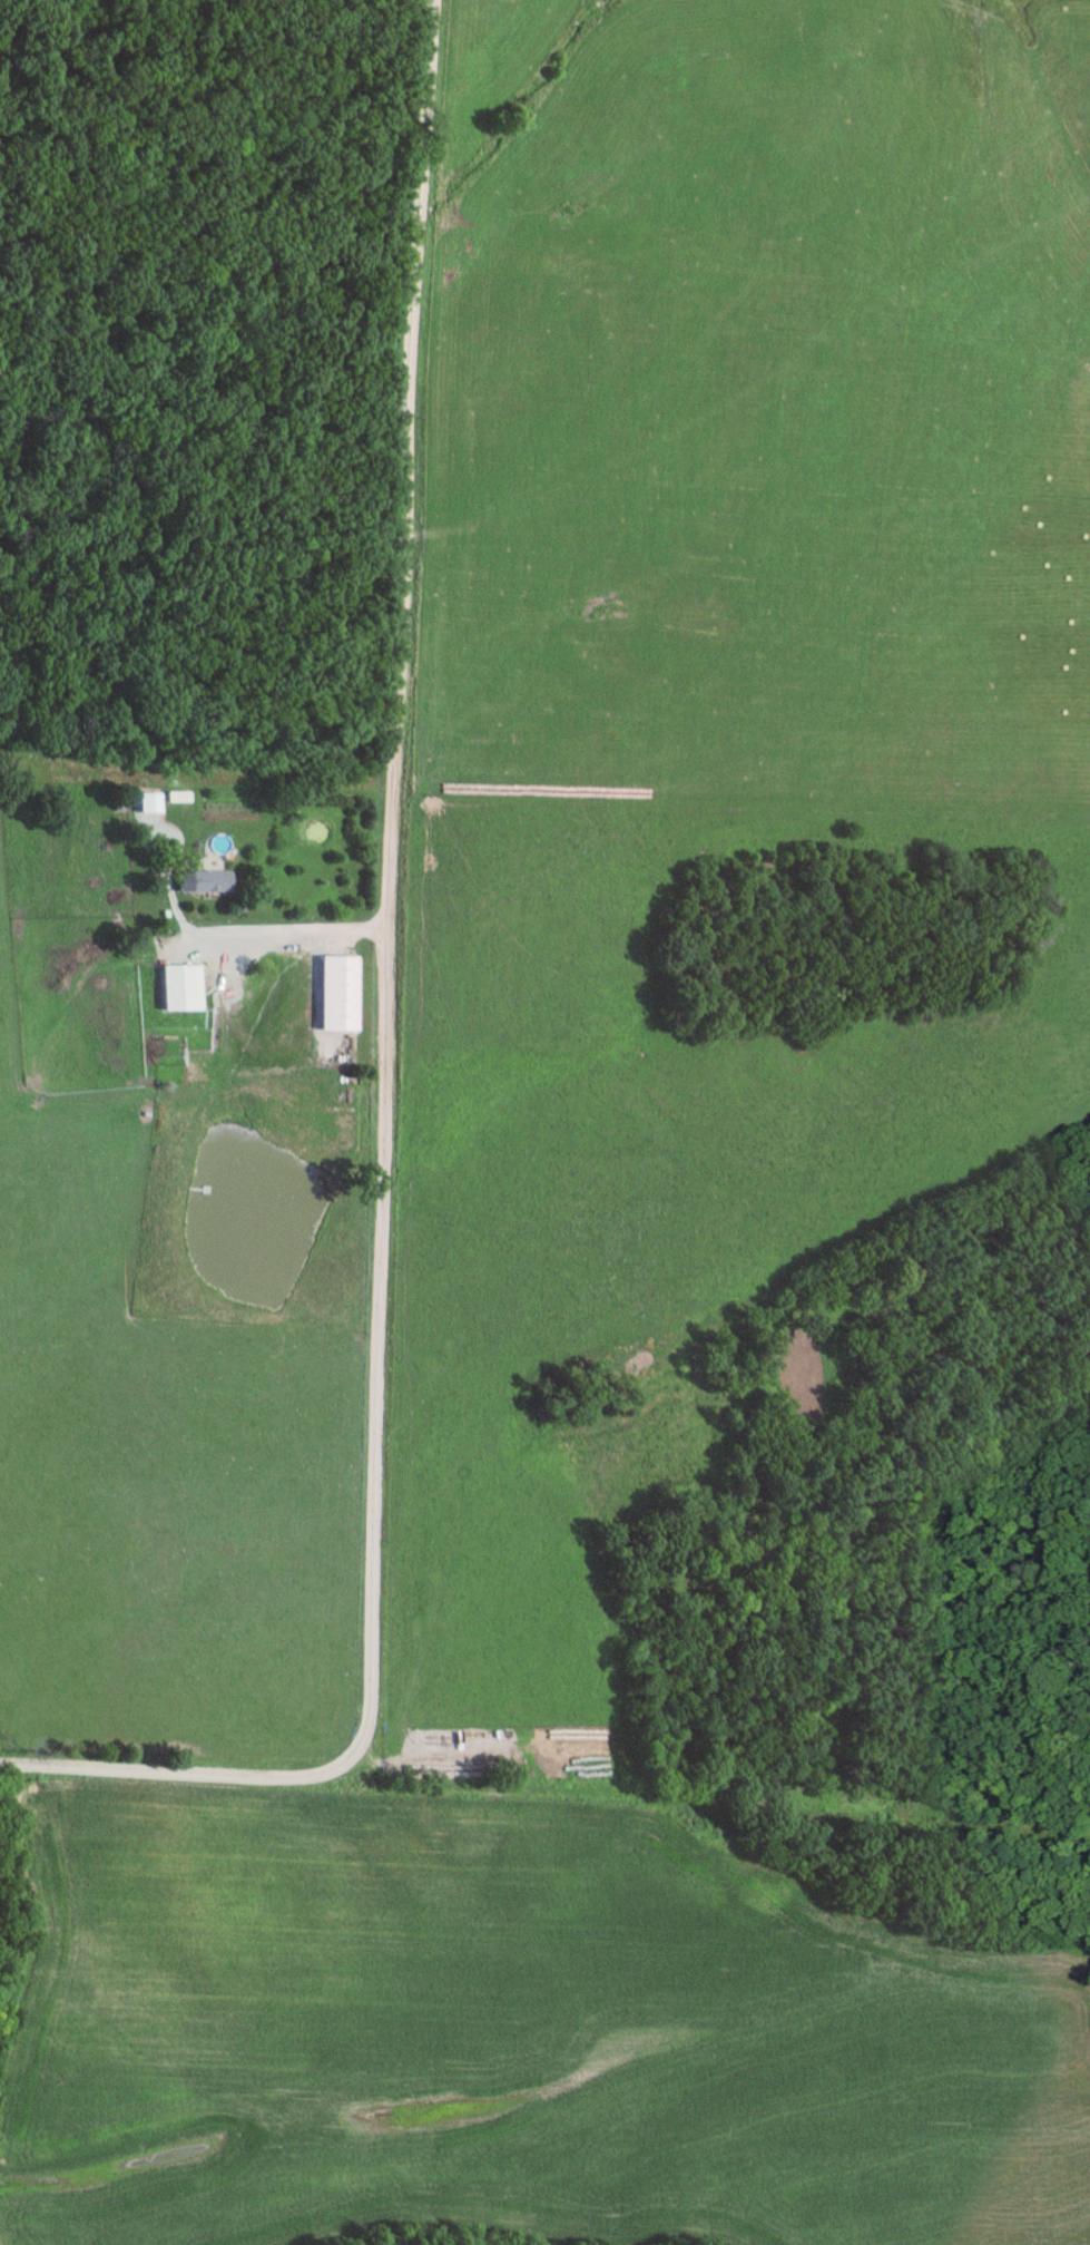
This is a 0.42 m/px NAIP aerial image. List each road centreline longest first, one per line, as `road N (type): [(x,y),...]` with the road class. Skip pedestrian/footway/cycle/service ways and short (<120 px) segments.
road 1 (residential): [(0,1767),(297,1777),(347,1756),(366,1715),(389,911),(435,0)]

